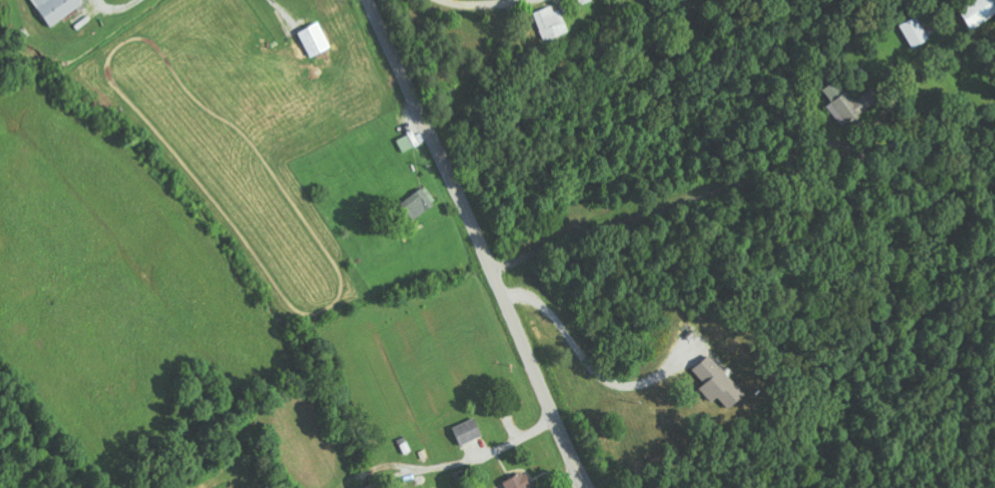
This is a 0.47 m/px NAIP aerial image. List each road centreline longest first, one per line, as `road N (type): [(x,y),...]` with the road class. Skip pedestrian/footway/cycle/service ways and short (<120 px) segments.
road 1 (secondary): [(594,487),(374,0)]

